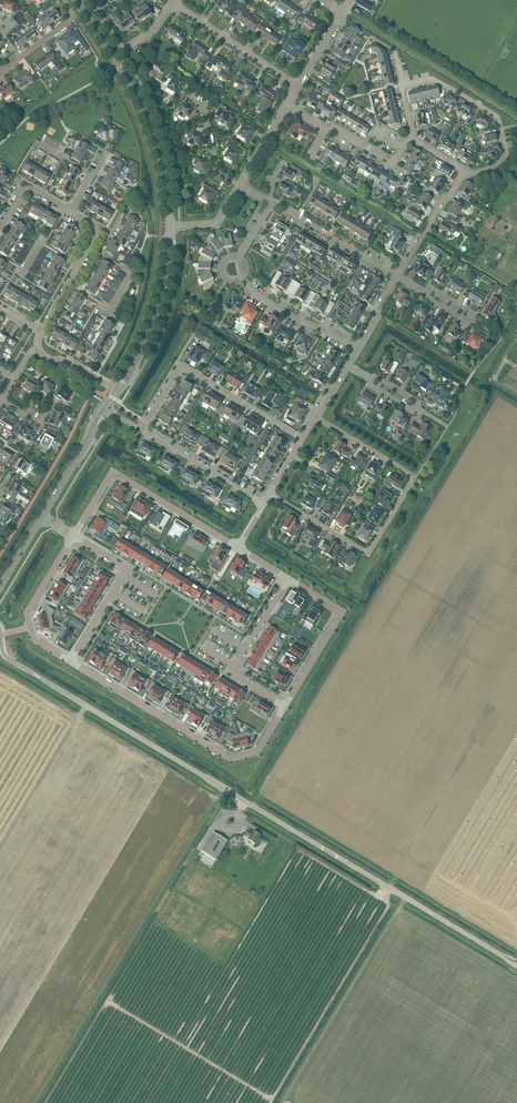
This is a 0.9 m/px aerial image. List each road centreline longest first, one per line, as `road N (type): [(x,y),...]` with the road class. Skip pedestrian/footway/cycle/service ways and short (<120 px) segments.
road 1 (unclassified): [(516,964),(7,658),(0,630)]
road 2 (residential): [(270,495),(370,552),(416,478),(316,417)]
road 3 (residential): [(70,661),(234,759),(258,751),(284,705)]
road 4 (tertiary): [(169,226),(150,123),(75,0)]
road 5 (residential): [(239,547),(117,474),(74,536)]
road 6 (residential): [(303,438),(181,366),(141,430)]
road 7 (residential): [(471,173),(508,155),(498,116),(433,79),(402,86)]
road 8 (tertiary): [(118,391),(156,313),(169,226)]
road 9 (residential): [(284,705),(342,612),(288,579)]
road 10 (residential): [(74,536),(126,570),(70,661)]
road 11 (residential): [(288,579),(234,673),(284,705)]
road 12 (residential): [(74,536),(28,612),(35,640),(70,661)]
road 13 (residential): [(298,86),(173,2)]
road 14 (residential): [(141,430),(264,505)]
road 15 (residential): [(396,276),(273,203)]
road 16 (residential): [(67,284),(111,311),(128,272),(89,248)]
road 17 (tertiary): [(42,518),(106,409)]
road 18 (residential): [(396,276),(465,171)]

